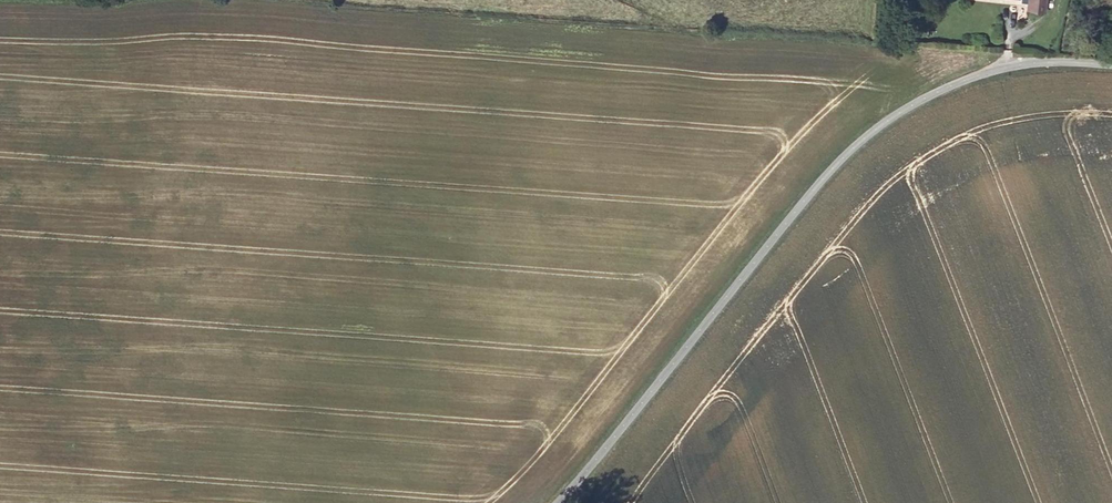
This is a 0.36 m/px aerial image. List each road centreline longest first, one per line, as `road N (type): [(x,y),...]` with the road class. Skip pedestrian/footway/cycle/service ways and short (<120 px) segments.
road 1 (tertiary): [(1111,63),(1011,61),(894,110),(840,154),(549,502)]

